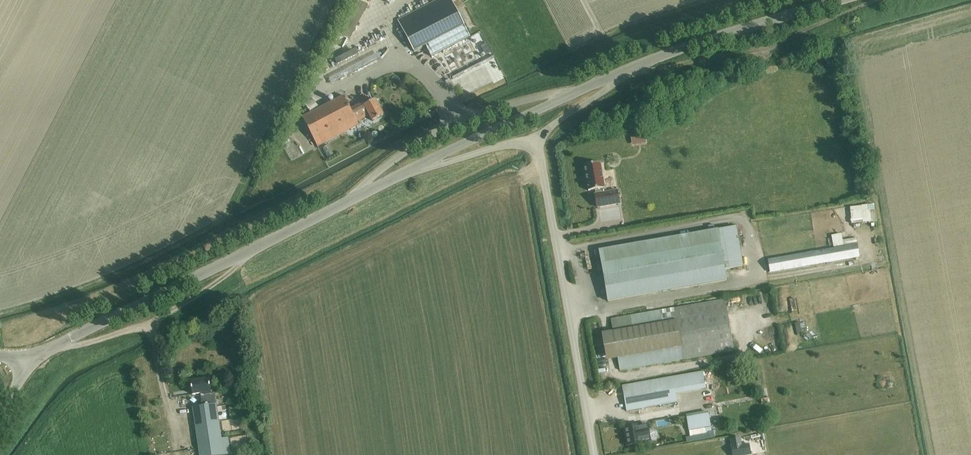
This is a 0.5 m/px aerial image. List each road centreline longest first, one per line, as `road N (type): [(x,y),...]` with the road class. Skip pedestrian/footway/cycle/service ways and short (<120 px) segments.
road 1 (tertiary): [(24,358),(409,171)]
road 2 (unclassified): [(594,454),(535,139)]
road 3 (tertiary): [(615,75),(841,0)]
road 4 (tertiary): [(409,171),(615,75)]
road 5 (track): [(758,280),(871,260),(865,230)]
road 6 (unclassified): [(535,139),(409,171)]
road 7 (track): [(616,379),(738,357)]

